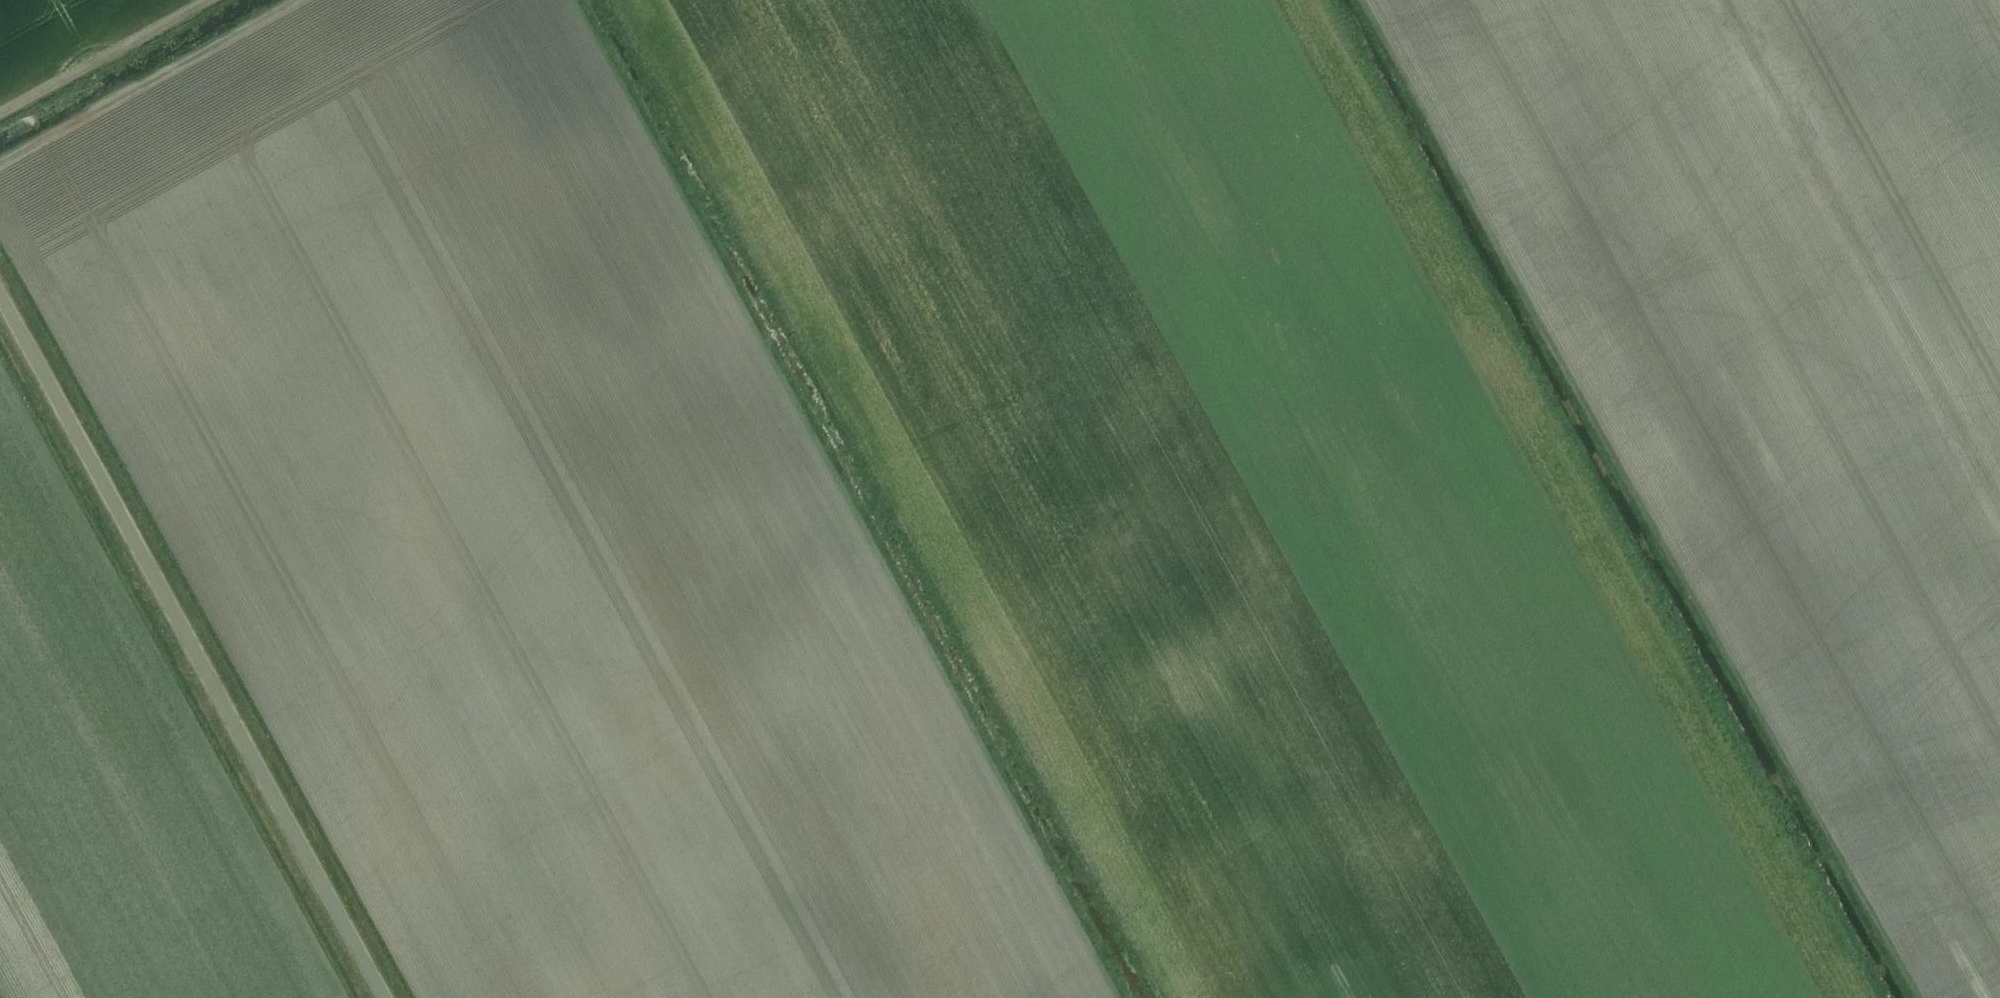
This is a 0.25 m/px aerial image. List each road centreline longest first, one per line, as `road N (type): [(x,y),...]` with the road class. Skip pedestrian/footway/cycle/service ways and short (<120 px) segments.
road 1 (unclassified): [(382,997),(0,305)]

